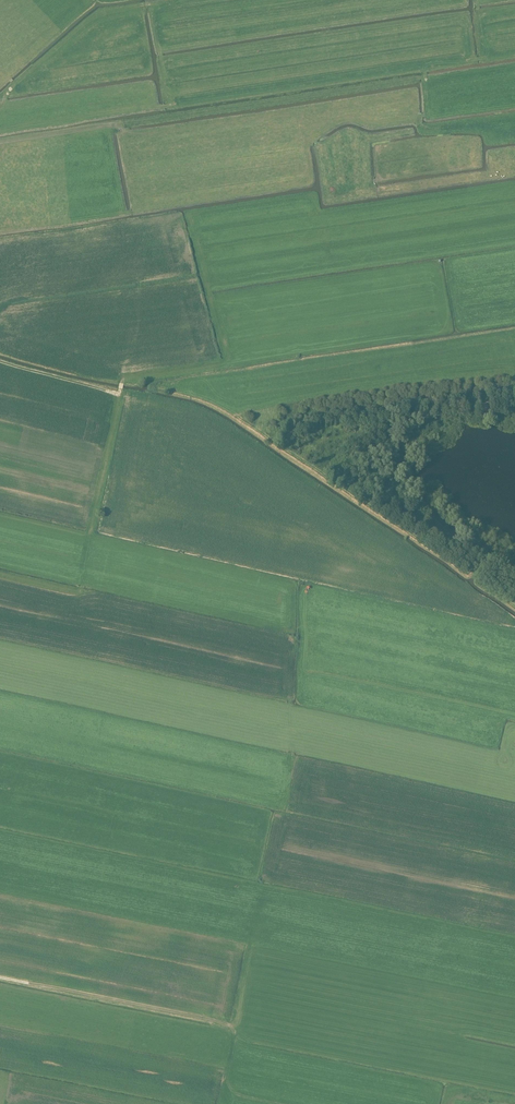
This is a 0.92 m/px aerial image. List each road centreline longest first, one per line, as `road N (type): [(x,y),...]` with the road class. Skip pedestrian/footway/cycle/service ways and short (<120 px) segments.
road 1 (track): [(123,376),(118,393),(0,361)]

